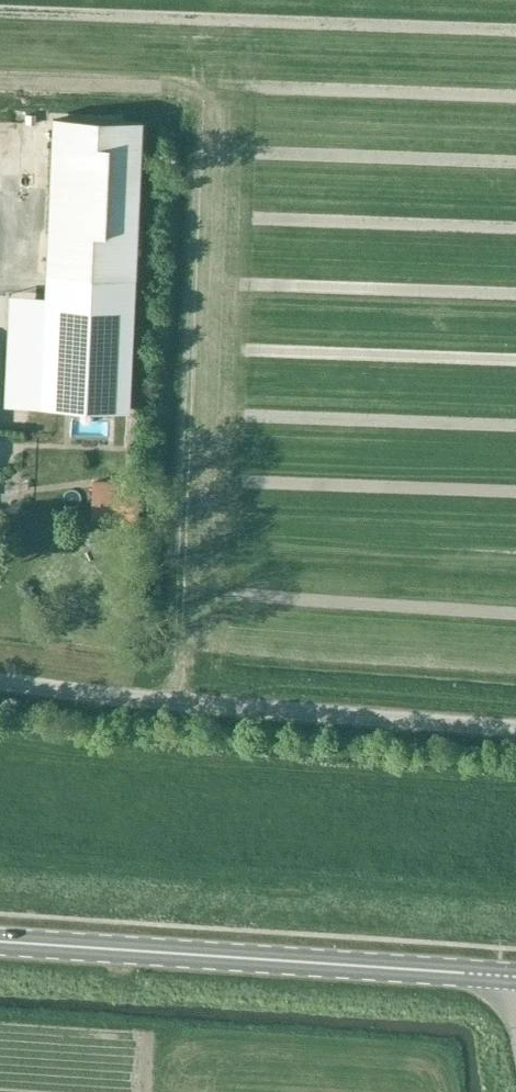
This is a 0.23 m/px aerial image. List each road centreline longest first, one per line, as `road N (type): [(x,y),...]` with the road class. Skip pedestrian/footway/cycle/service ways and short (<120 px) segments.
road 1 (unclassified): [(515,732),(180,705),(0,678)]
road 2 (primary): [(504,975),(0,940)]

